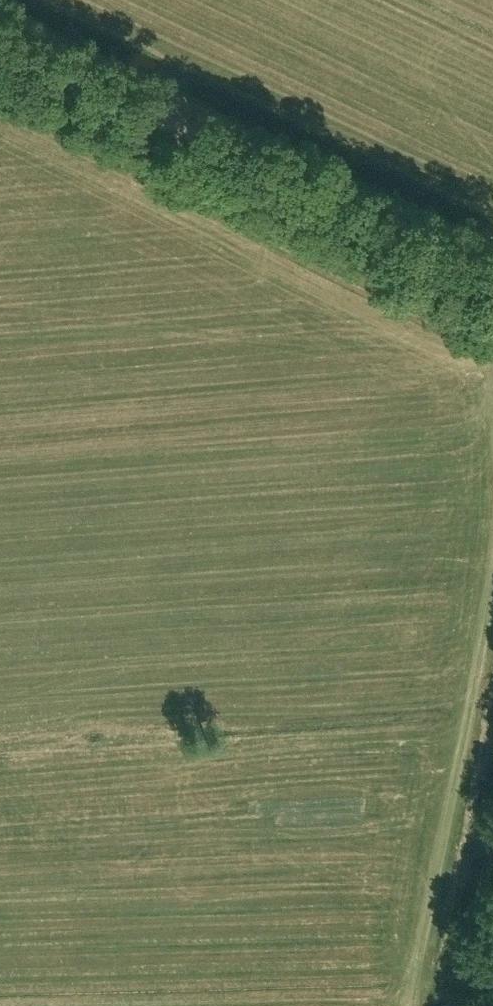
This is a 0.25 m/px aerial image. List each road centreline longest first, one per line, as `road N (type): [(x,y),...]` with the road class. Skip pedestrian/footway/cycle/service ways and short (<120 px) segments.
road 1 (track): [(492,273),(0,38)]
road 2 (track): [(492,797),(452,1005)]

